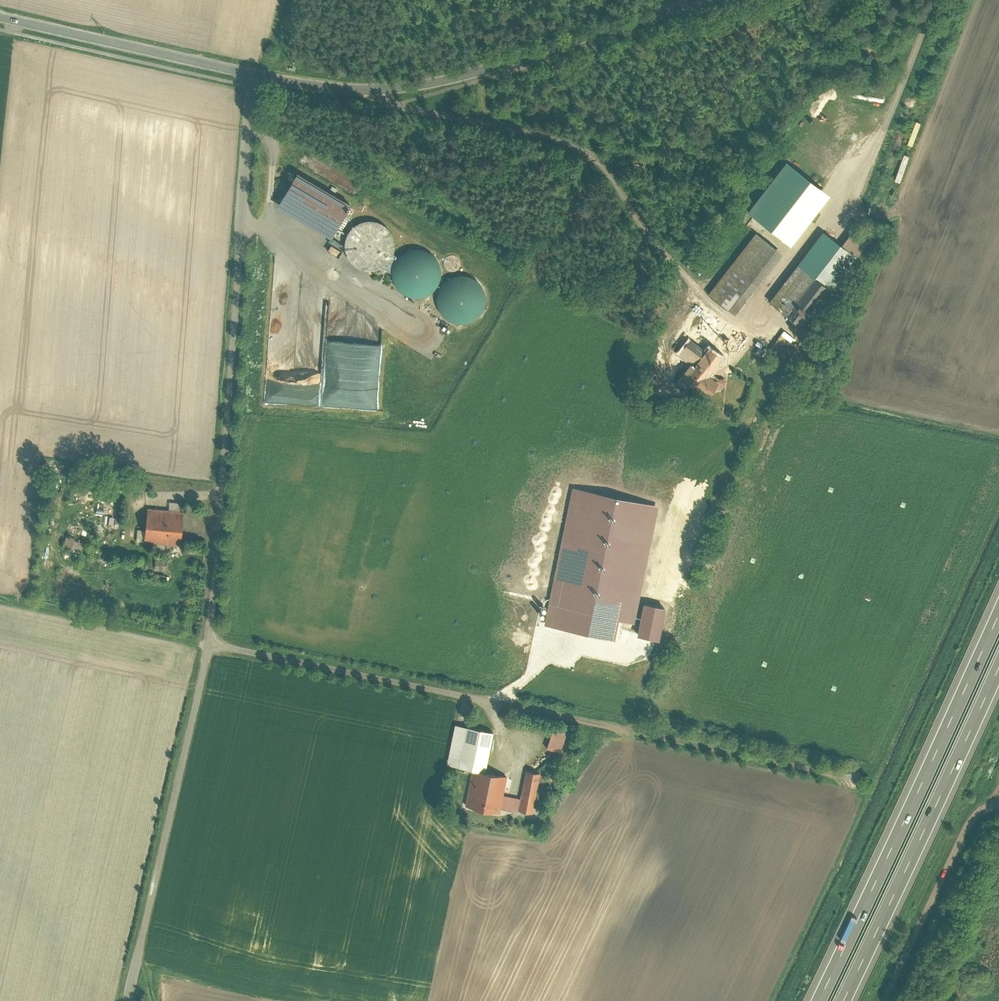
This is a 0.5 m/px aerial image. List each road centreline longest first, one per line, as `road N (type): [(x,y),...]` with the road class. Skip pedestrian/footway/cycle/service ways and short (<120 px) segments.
road 1 (unclassified): [(208,639),(845,772)]
road 2 (unclassified): [(250,74),(208,639)]
road 3 (tertiary): [(250,74),(363,88),(412,84),(696,0)]
road 4 (motorway): [(998,612),(818,1000)]
road 5 (unclassified): [(208,639),(127,1000)]
road 6 (motorway): [(841,1000),(998,665)]
road 7 (tertiary): [(0,17),(250,74)]
road 8 (unclassified): [(998,804),(968,823),(881,1000)]

